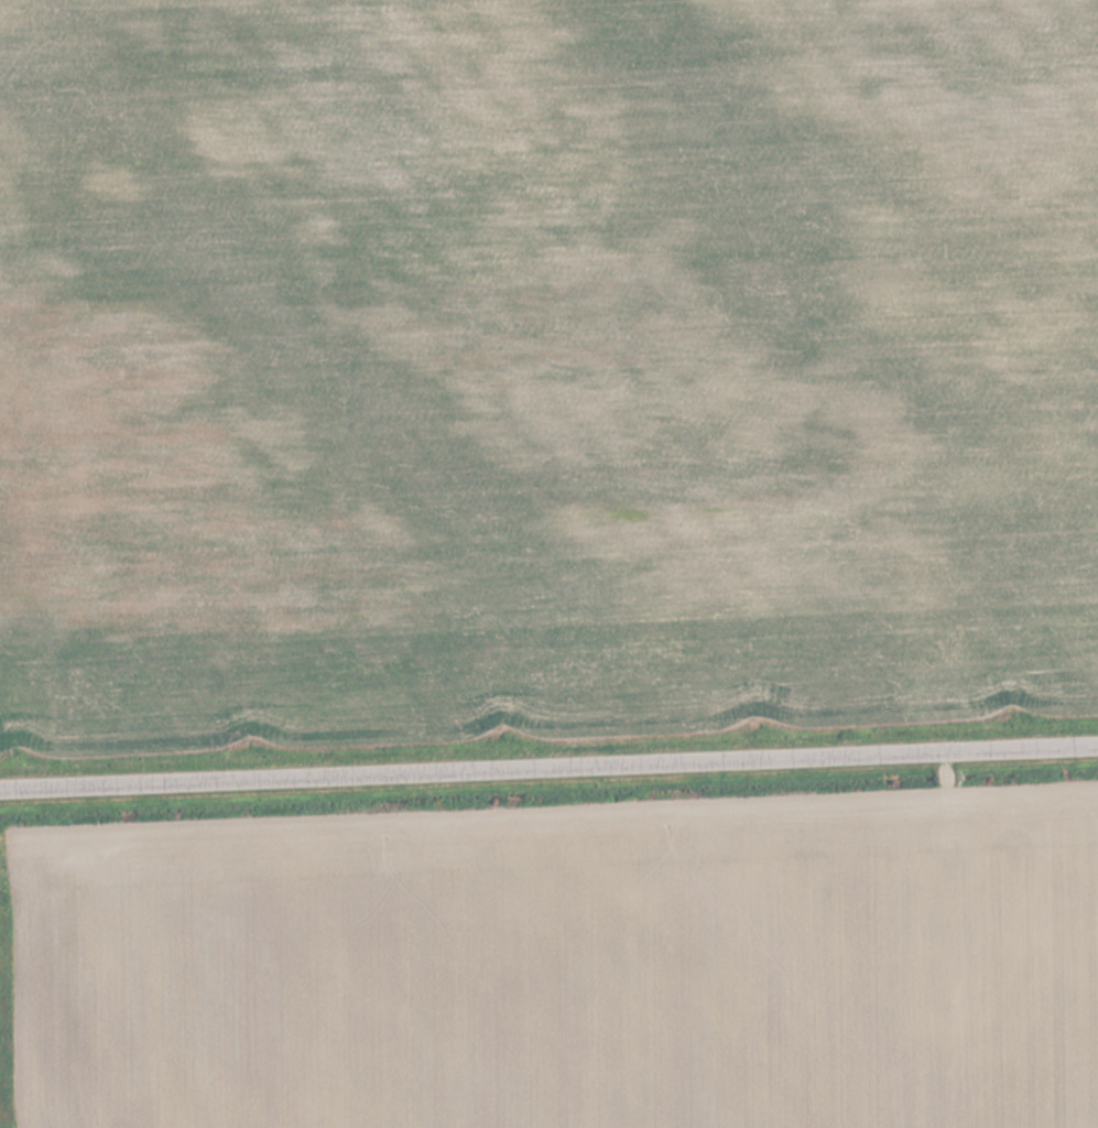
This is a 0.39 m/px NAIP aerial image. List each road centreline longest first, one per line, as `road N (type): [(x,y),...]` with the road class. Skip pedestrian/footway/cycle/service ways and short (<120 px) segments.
road 1 (secondary): [(0,788),(1097,744)]

